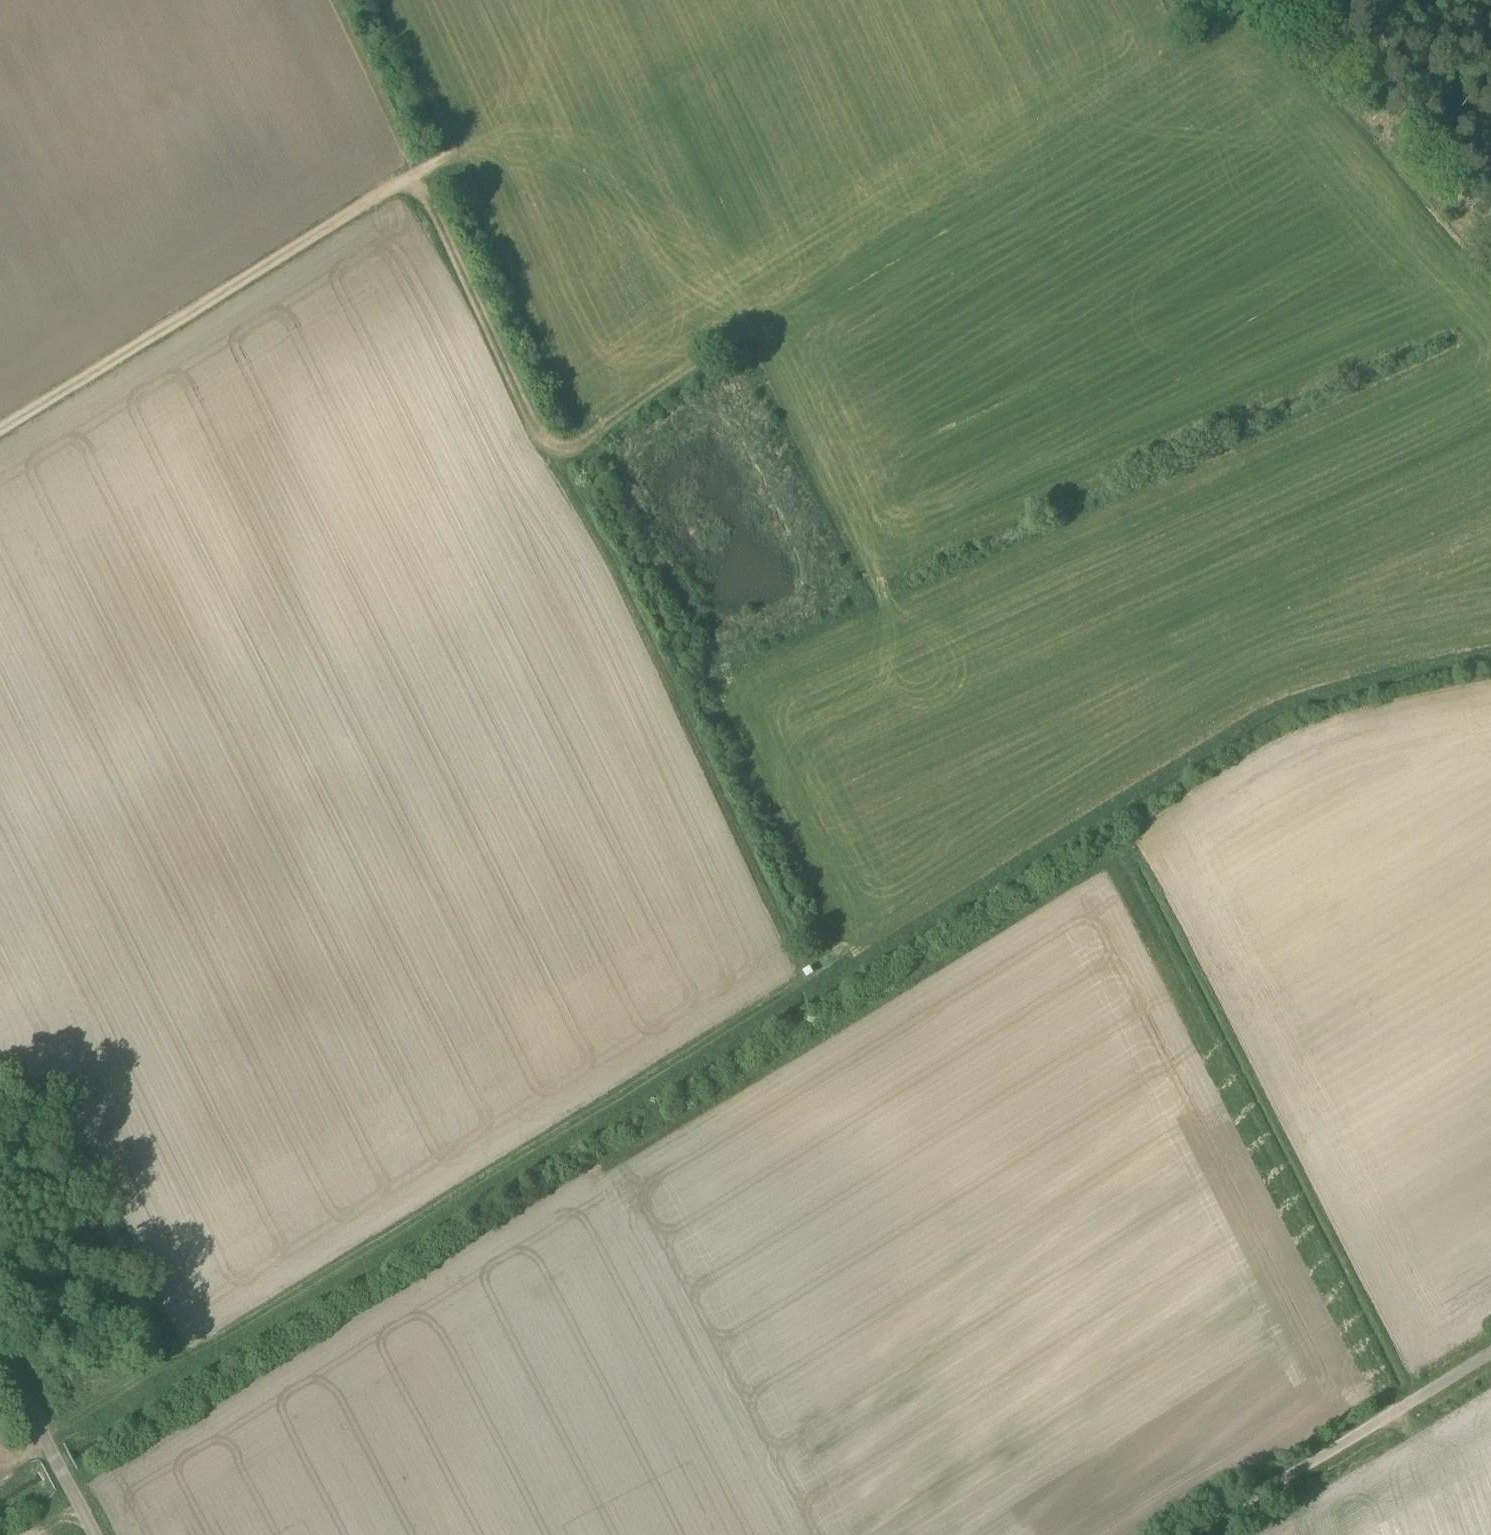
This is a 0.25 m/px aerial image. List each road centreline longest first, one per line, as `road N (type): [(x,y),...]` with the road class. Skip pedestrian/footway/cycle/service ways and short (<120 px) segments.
road 1 (unclassified): [(1490,1357),(1197,1534)]
road 2 (unclassified): [(95,1534),(0,1349)]

